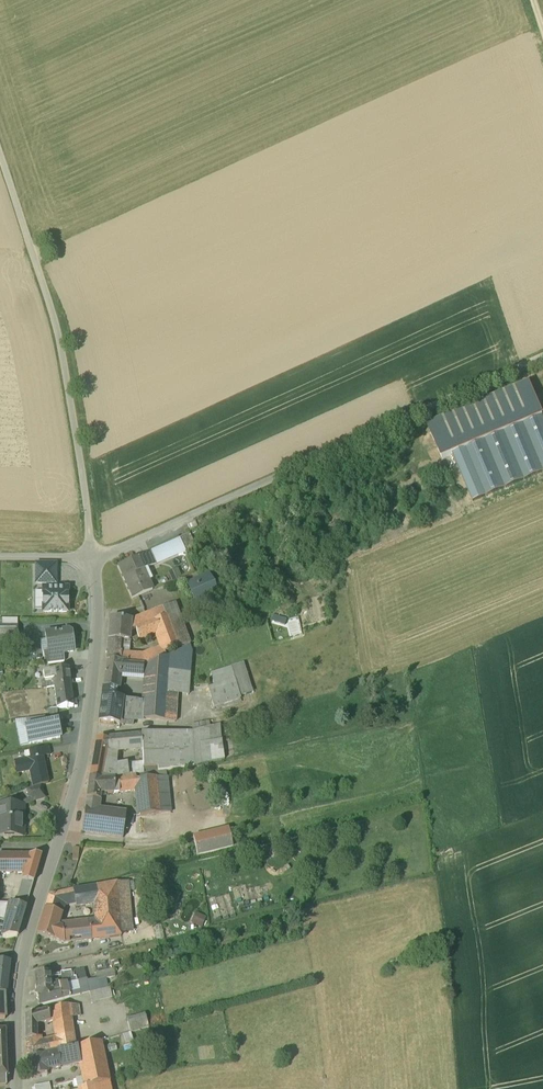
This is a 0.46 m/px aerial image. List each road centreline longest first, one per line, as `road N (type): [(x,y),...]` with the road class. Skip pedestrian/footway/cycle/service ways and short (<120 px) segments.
road 1 (unclassified): [(542,359),(91,555),(99,642),(90,731),(28,942),(18,1088)]
road 2 (track): [(0,556),(91,555),(58,328),(0,155)]

